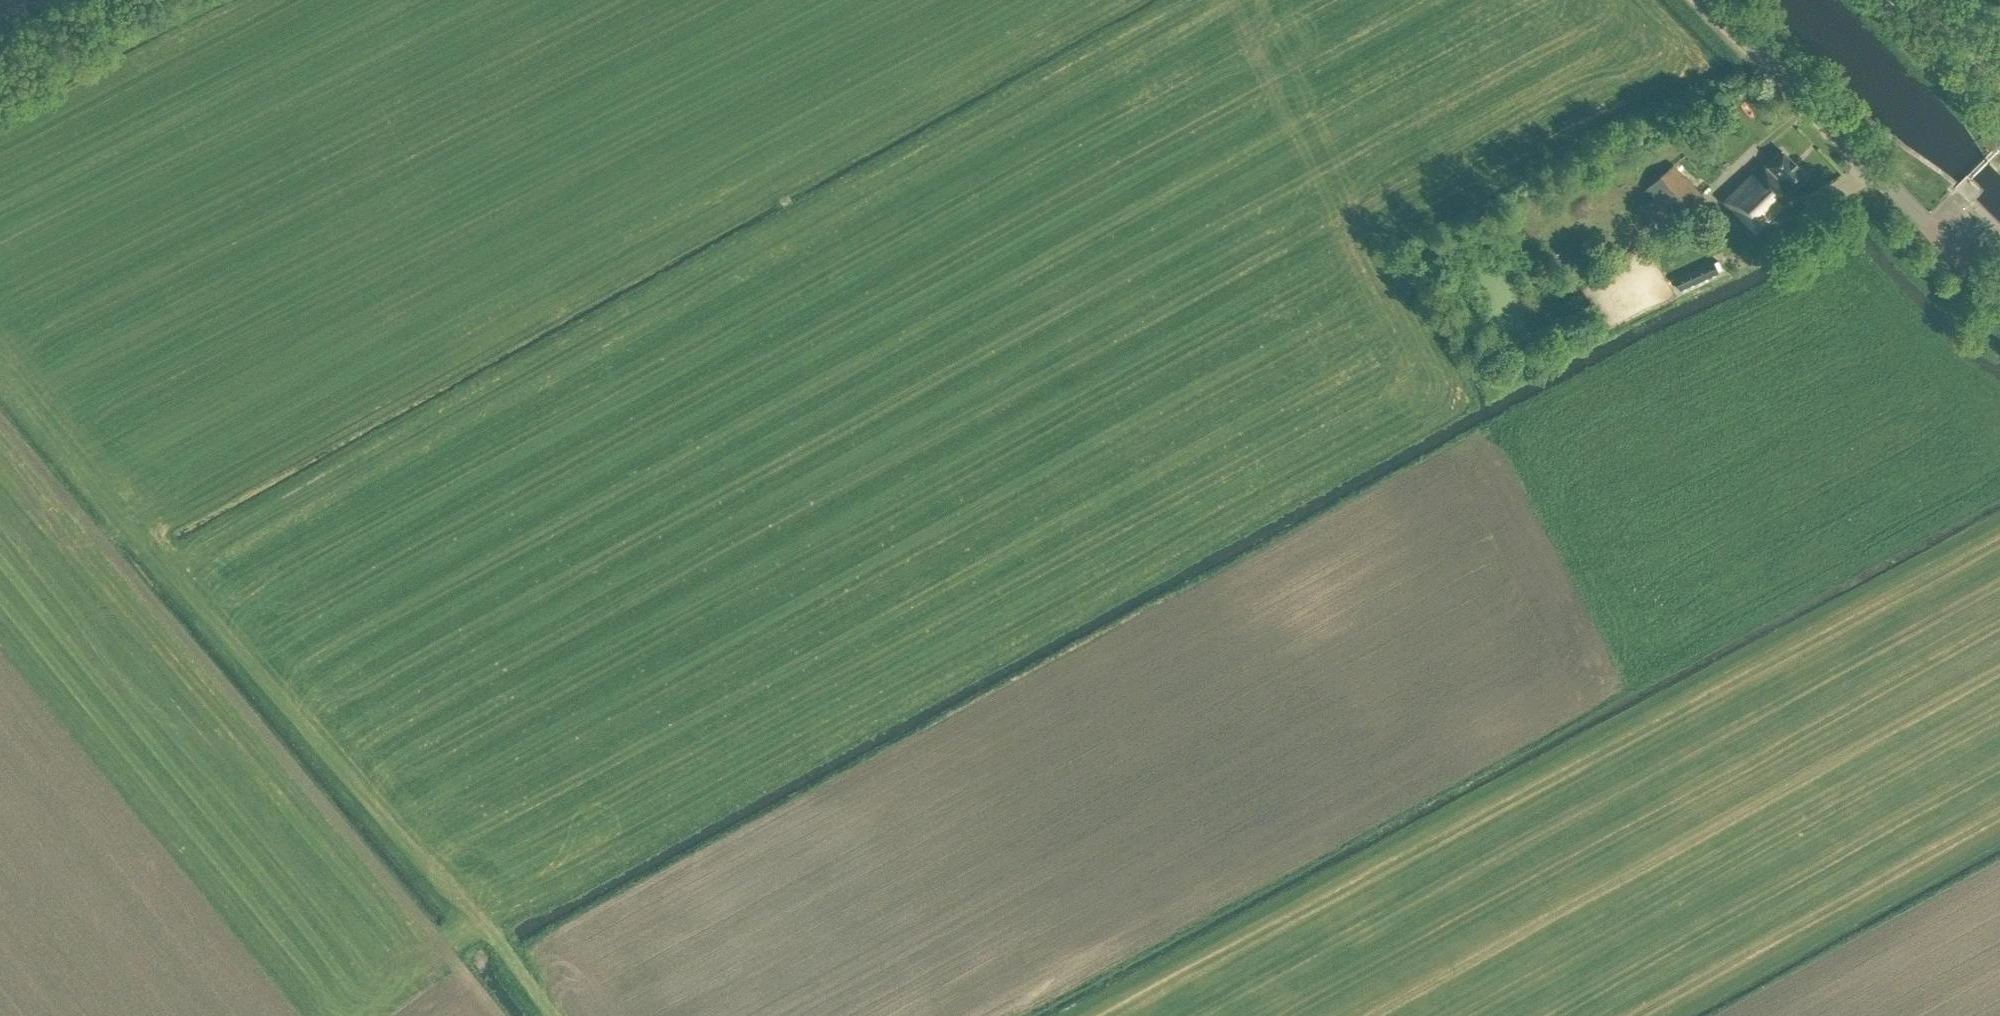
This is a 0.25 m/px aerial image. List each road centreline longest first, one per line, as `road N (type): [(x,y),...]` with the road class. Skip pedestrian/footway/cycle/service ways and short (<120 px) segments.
road 1 (unclassified): [(1999,293),(1706,0)]
road 2 (secondary): [(1999,119),(1882,0)]

